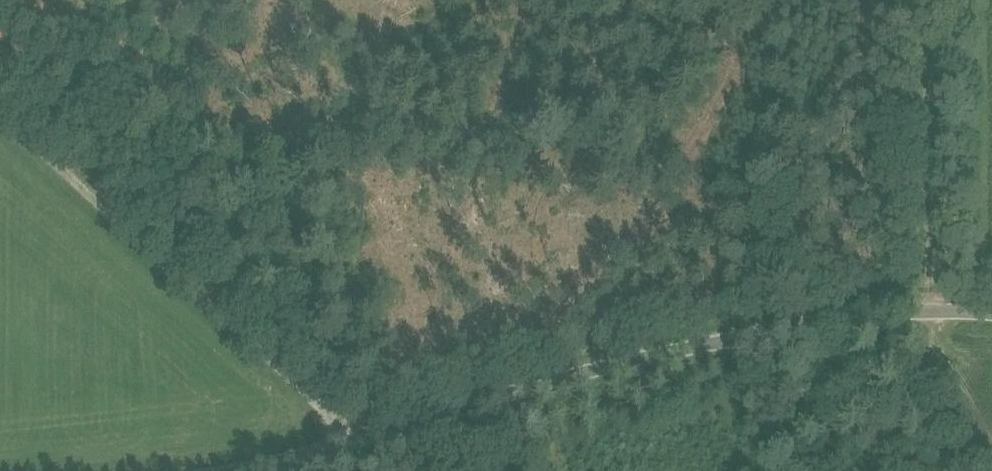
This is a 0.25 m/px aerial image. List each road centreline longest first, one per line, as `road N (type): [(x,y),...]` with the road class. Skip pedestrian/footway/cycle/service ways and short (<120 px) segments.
road 1 (unclassified): [(358,439),(800,323),(910,309),(991,312)]
road 2 (unclassified): [(358,439),(0,100)]
road 3 (track): [(933,308),(928,0)]
road 4 (track): [(814,321),(900,470)]
road 5 (unclassified): [(232,470),(358,439)]

